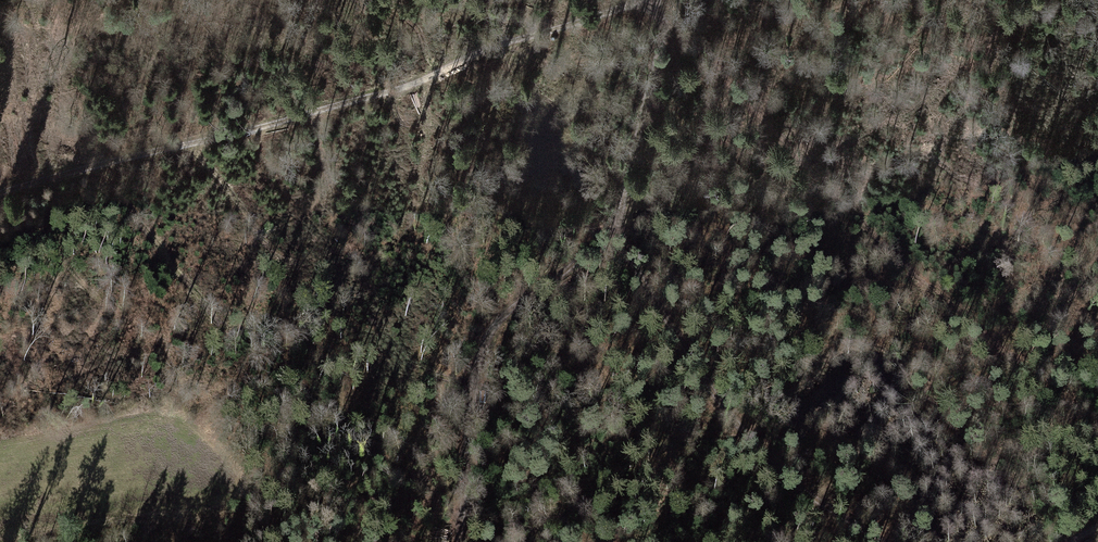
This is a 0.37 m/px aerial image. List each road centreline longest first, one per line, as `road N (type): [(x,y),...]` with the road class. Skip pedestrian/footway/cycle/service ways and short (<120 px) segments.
road 1 (track): [(0,191),(60,169),(402,87),(498,44),(646,0)]
road 2 (track): [(459,541),(487,336),(617,236),(652,75),(658,0)]
road 3 (track): [(886,541),(756,453),(617,236)]

